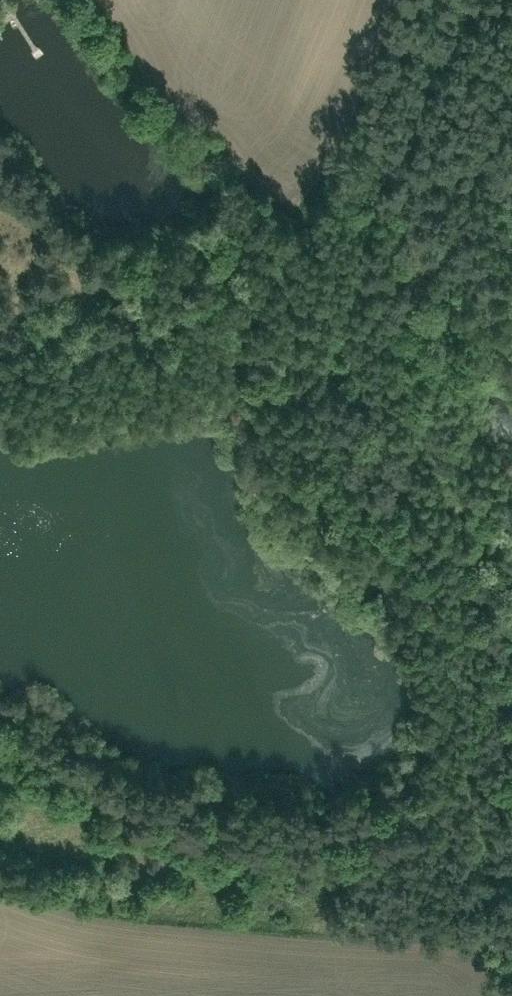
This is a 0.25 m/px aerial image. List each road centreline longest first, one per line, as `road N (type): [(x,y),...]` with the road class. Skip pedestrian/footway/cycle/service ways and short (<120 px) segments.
road 1 (track): [(511,811),(471,729),(511,632)]

